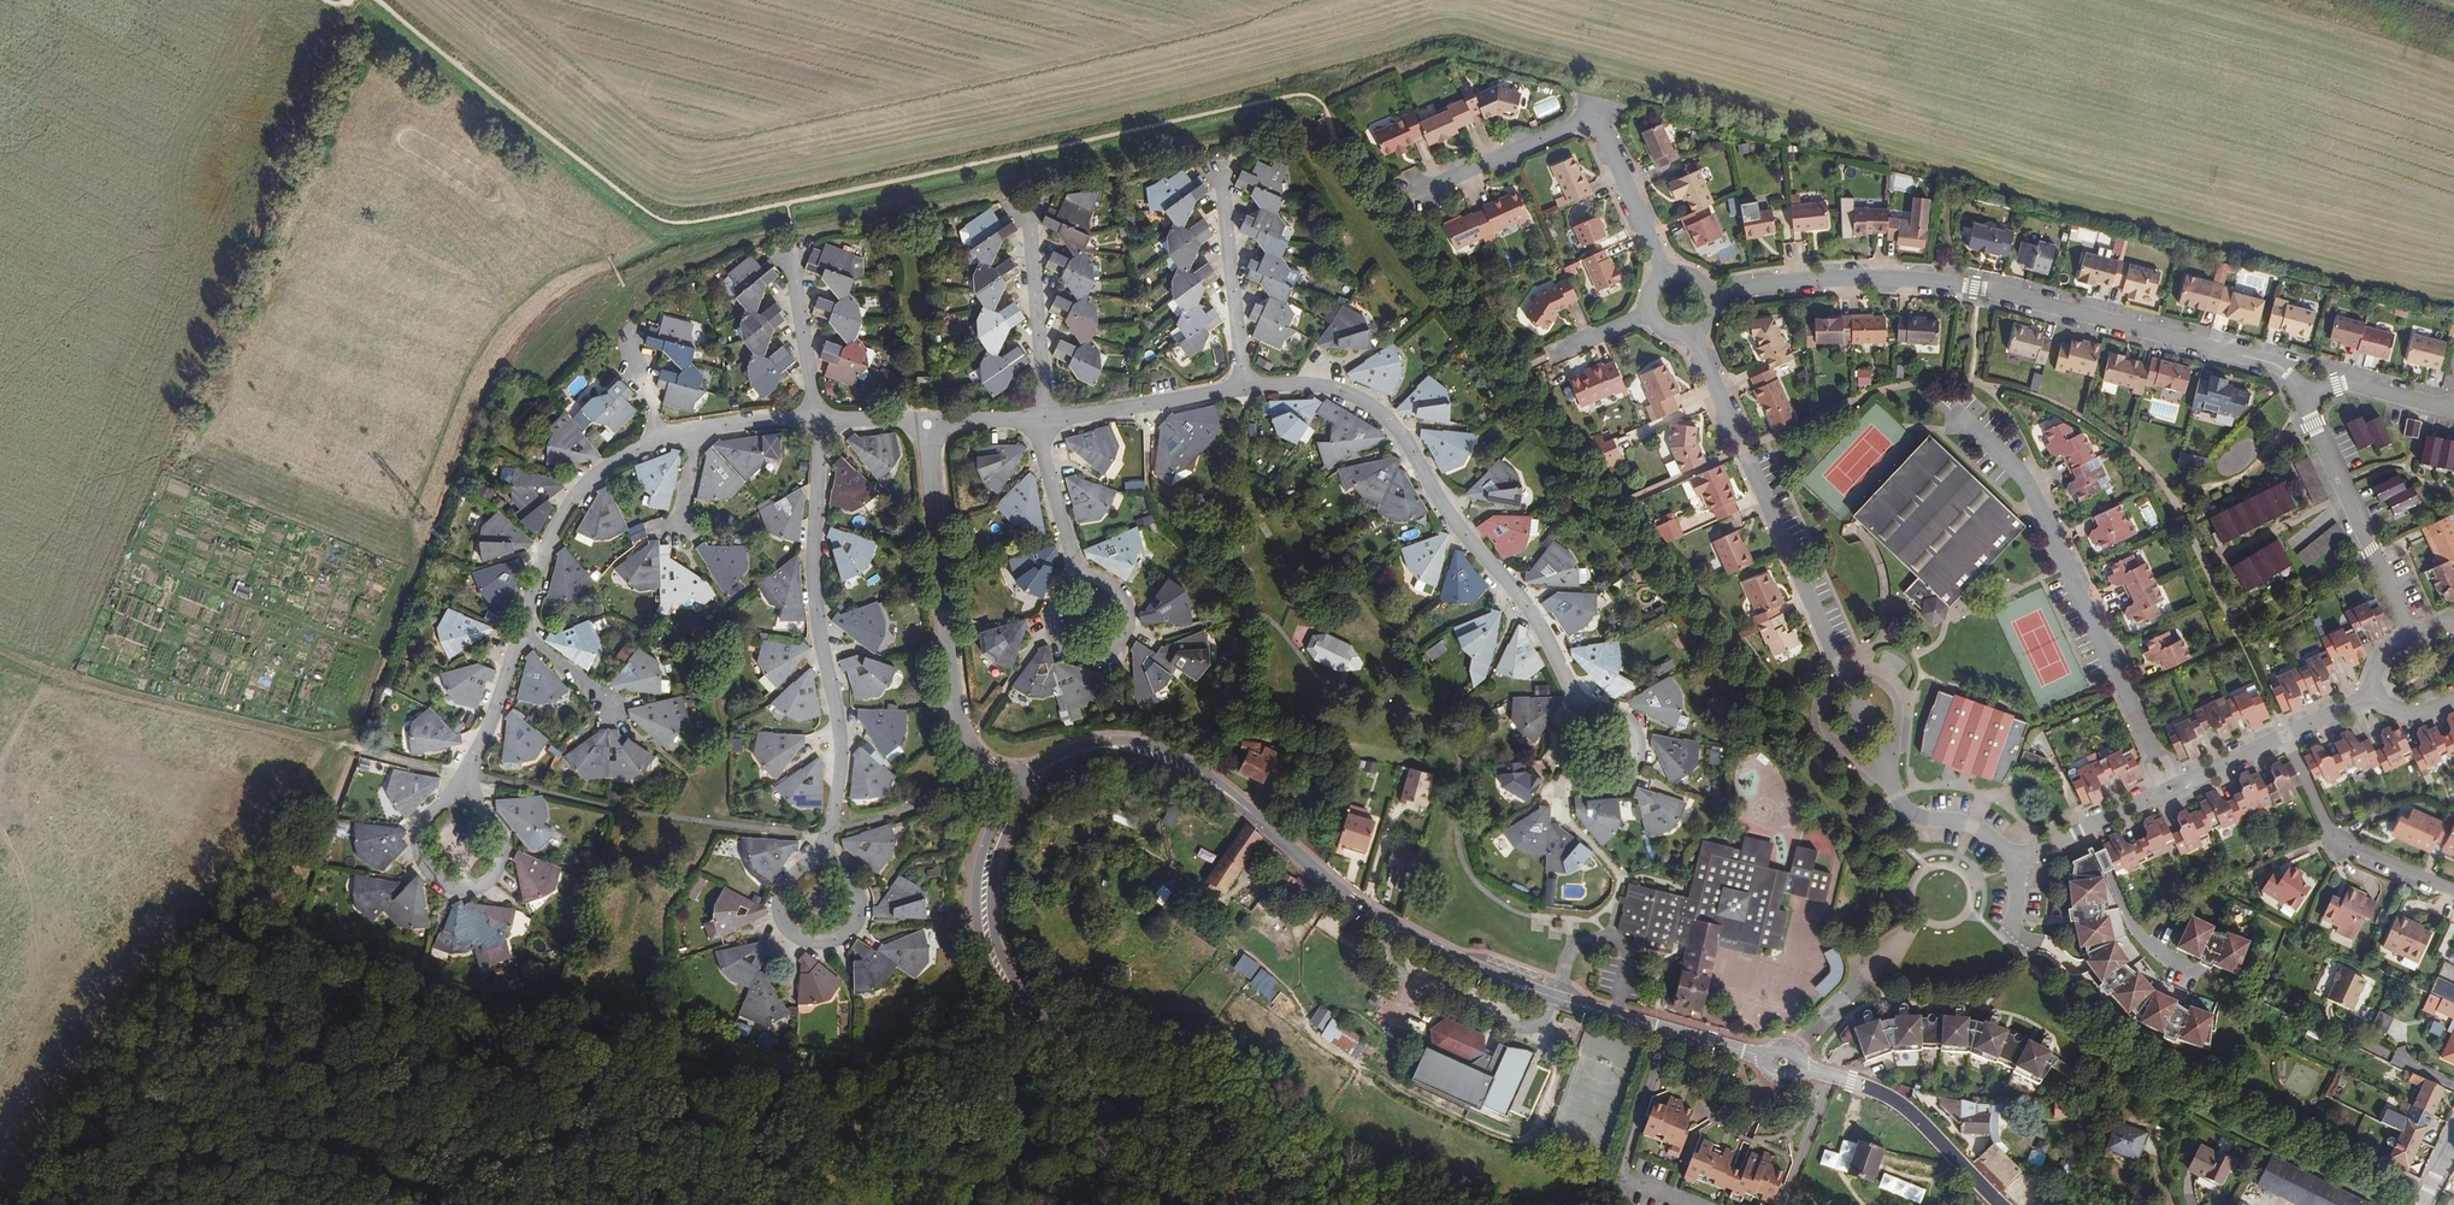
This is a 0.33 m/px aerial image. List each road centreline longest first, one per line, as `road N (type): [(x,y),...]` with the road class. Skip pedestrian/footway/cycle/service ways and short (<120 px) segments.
road 1 (tertiary): [(1995,1204),(1915,1123),(1868,1092),(1547,997),(1452,960),(1352,901),(1227,797),(1156,754),(1081,751),(1052,761),(1024,785)]
road 2 (track): [(0,651),(151,705),(665,820),(830,832)]
road 3 (residential): [(2303,398),(2275,367),(1977,289),(1858,277),(1704,301)]
road 4 (track): [(1006,994),(980,1071),(855,1115),(470,1204)]
road 5 (tertiary): [(1024,785),(998,820),(983,861),(984,936),(1006,994),(1166,1130),(1236,1204)]
road 6 (residential): [(1243,388),(1324,386),(1380,411),(1449,524),(1527,619),(1583,713)]
road 7 (residential): [(817,419),(812,574),(838,777),(820,862)]
road 8 (residential): [(2171,788),(2027,481),(1954,411)]
road 9 (residential): [(925,422),(951,719),(983,766),(1024,785)]
road 10 (unclassified): [(1842,679),(1684,335)]
road 11 (residential): [(716,748),(725,606),(683,544),(680,520),(696,432)]
road 12 (residential): [(2412,637),(2303,398)]
road 13 (residential): [(2283,736),(2335,842),(2453,895)]
road 14 (residential): [(658,441),(602,471),(568,505),(521,628)]
road 15 (residential): [(1583,713),(1562,729),(1557,755),(1568,778),(1604,788),(1625,775),(1634,753),(1619,719),(1596,711)]
road 16 (residential): [(1047,420),(1024,199)]
road 17 (residential): [(521,628),(686,776)]
road 18 (track): [(790,1204),(855,1115),(922,1204)]
road 19 (residential): [(1243,388),(1223,173)]
road 20 (residential): [(1406,210),(1591,126)]
road 21 (residential): [(1047,420),(1243,388)]
road 22 (residential): [(521,628),(460,797)]
road 23 (residential): [(817,419),(793,242)]
road 24 (unclassified): [(2014,862),(2171,788)]
road 25 (residential): [(1659,278),(1591,126)]
road 26 (residential): [(1035,422),(1075,579)]
road 27 (unclassified): [(2014,862),(1974,827),(1903,813),(1888,783)]
road 28 (residential): [(2303,398),(2359,386),(2453,412)]
road 29 (residential): [(1842,679),(1822,696),(1821,724),(1888,783)]
road 30 (residential): [(1888,783),(1893,701),(1866,679),(1842,679)]
road 31 (residential): [(460,797),(423,814),(414,840),(433,876),(459,884)]
road 32 (residential): [(459,884),(486,873),(500,834),(487,809),(460,797)]
road 33 (residential): [(815,944),(841,938),(860,905),(844,871),(820,862)]
road 34 (residential): [(1091,657),(1121,636),(1124,610),(1101,581),(1075,579)]
road 35 (unclassified): [(2171,788),(2283,736)]
road 36 (residential): [(1646,320),(1534,369)]
road 37 (residential): [(820,862),(785,881),(778,907),(790,932),(815,944)]
road 38 (residential): [(817,419),(696,432)]
road 39 (residential): [(1075,579),(1055,591),(1045,623),(1066,653),(1091,657)]

